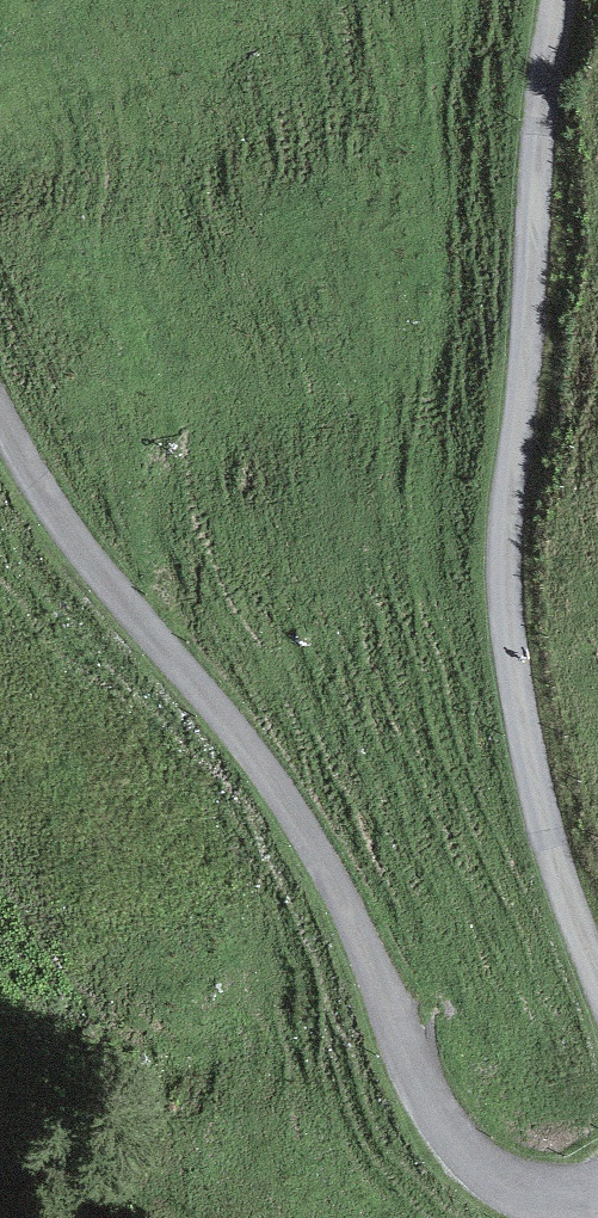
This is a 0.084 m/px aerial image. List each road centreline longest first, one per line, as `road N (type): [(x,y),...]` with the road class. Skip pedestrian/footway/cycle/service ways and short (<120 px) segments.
road 1 (track): [(597,1189),(554,1197),(504,1182),(462,1151),(429,1095),(342,899),(255,753),(68,529),(0,414)]
road 2 (track): [(556,0),(508,493),(507,633),(547,829),(597,974)]

